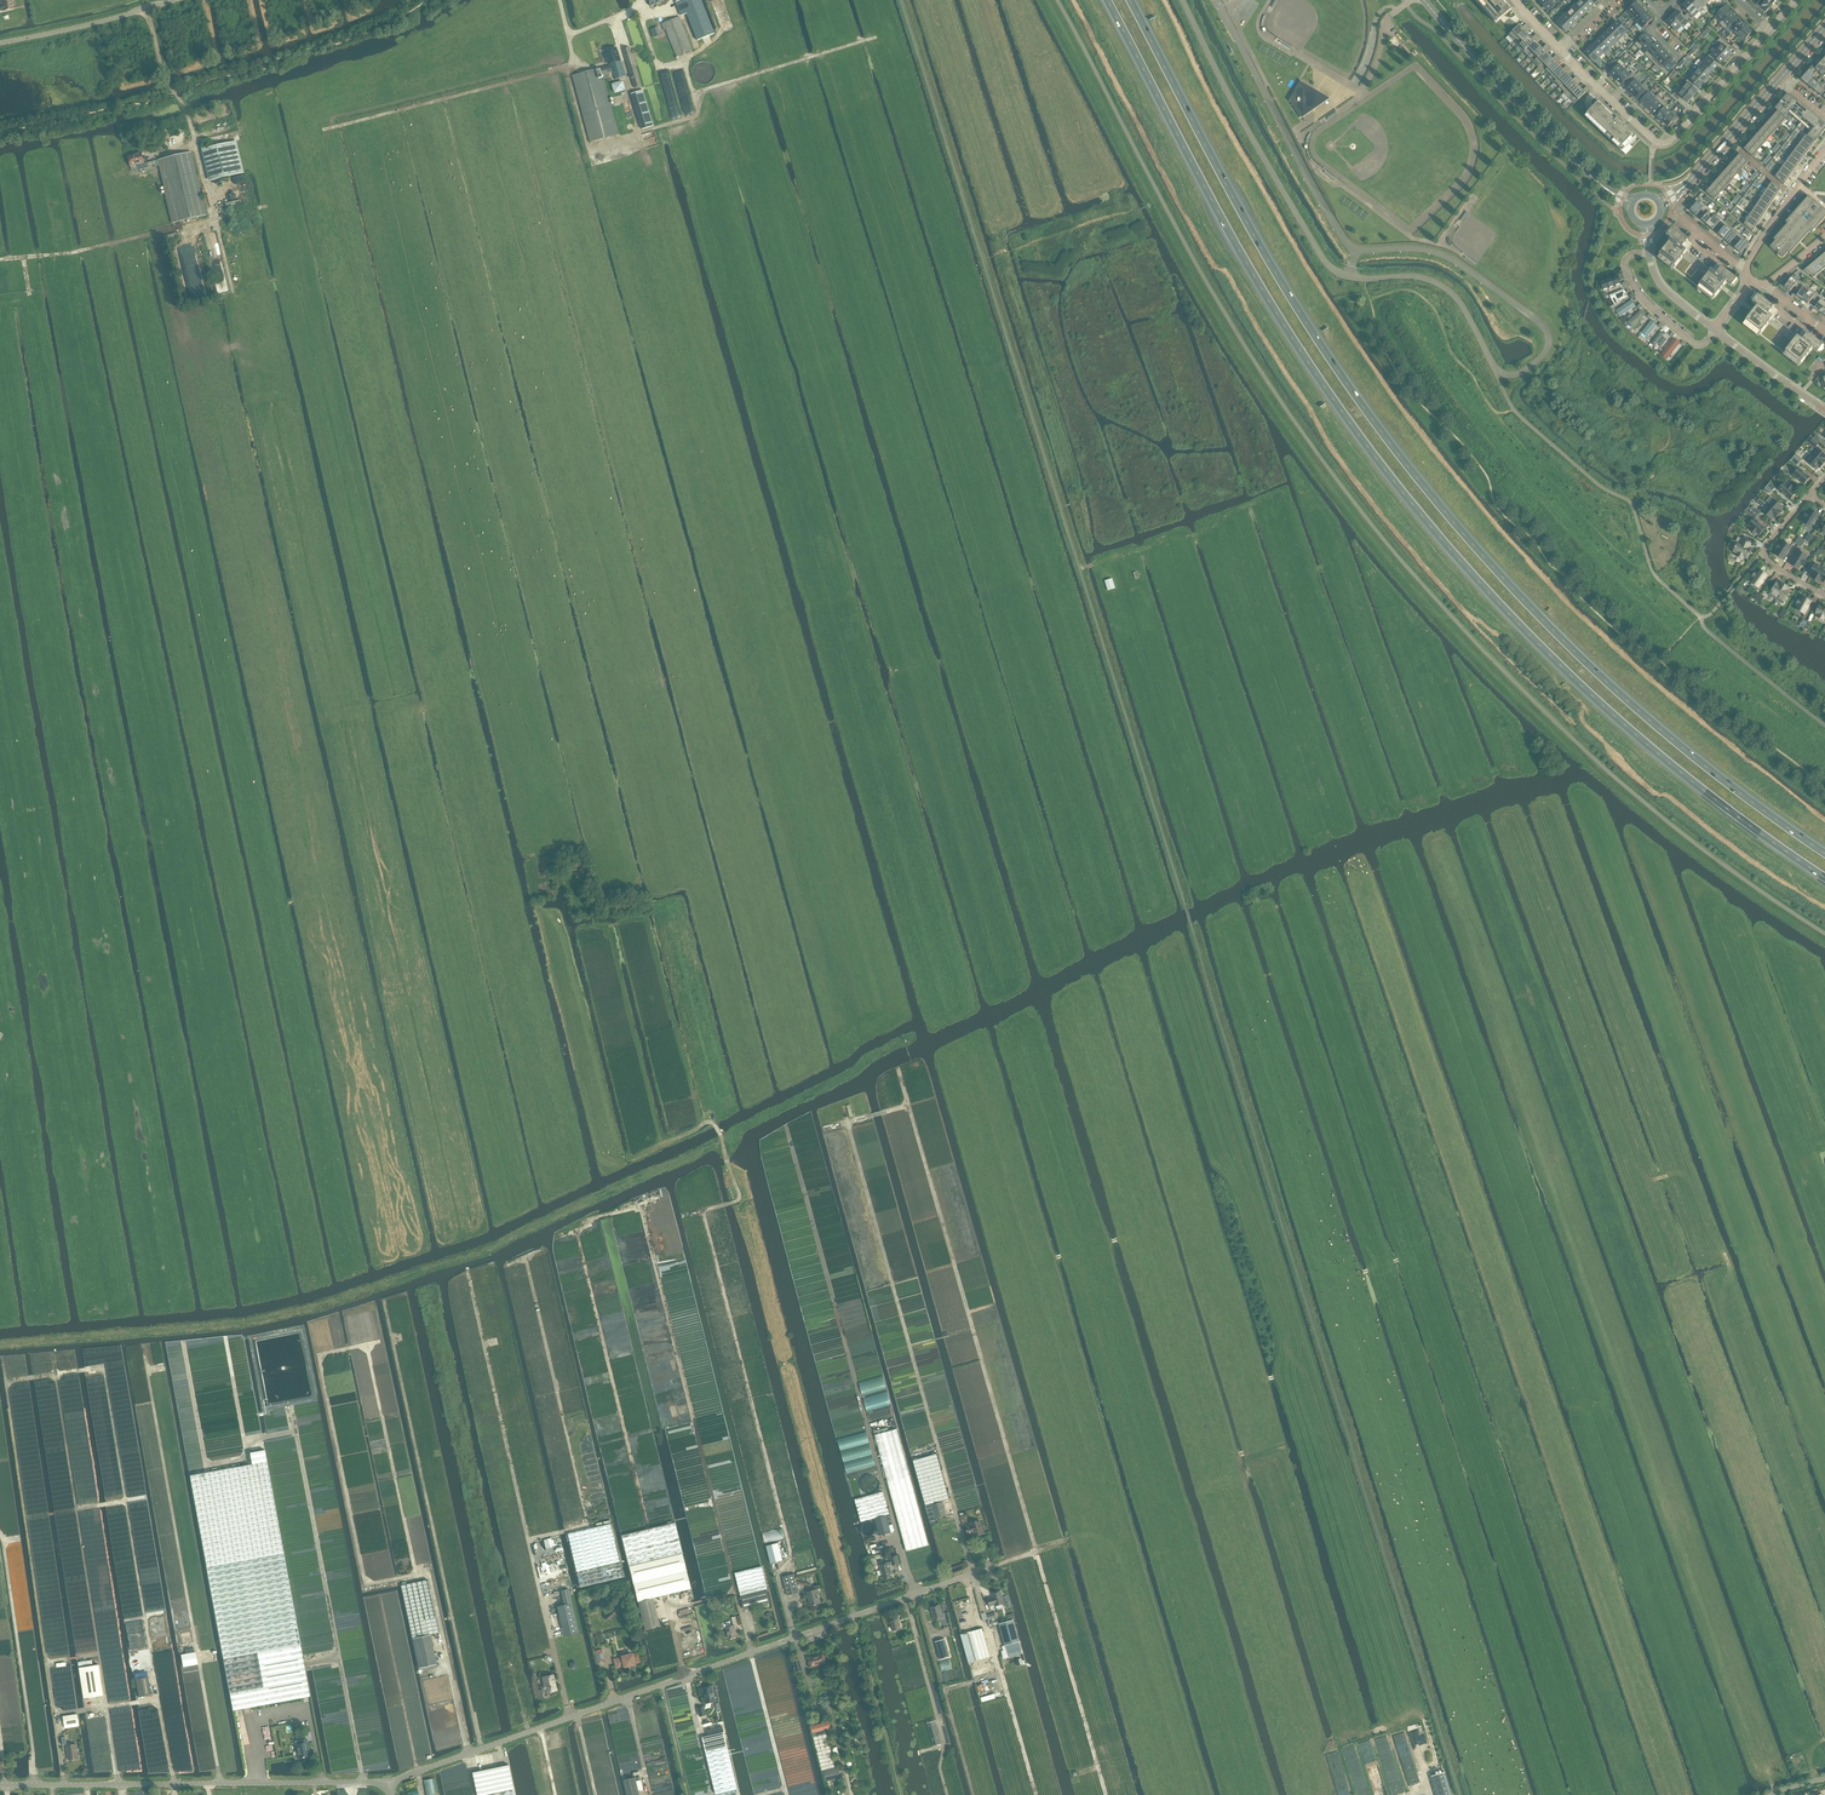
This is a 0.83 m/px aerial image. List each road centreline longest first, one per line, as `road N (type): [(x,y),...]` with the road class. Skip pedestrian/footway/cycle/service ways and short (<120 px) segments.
road 1 (trunk): [(1107,0),(1244,258),(1396,485),(1505,610),(1604,707),(1824,877)]
road 2 (trunk): [(1824,853),(1617,691),(1412,472),(1292,298),(1130,0)]
road 3 (track): [(1104,1794),(898,1067)]
road 4 (track): [(1364,280),(1377,338),(1487,476),(1511,522),(1622,636),(1824,792)]
road 5 (track): [(323,130),(567,67),(591,154),(691,116),(706,89),(876,37)]
road 6 (unclassified): [(388,1782),(995,1566)]
road 7 (track): [(791,1557),(704,1217),(739,1199),(719,1133),(707,1122),(620,1161),(603,1153)]
road 8 (track): [(957,1521),(848,1122),(909,1105)]
road 9 (track): [(896,1537),(786,1126)]
road 10 (track): [(733,1592),(641,1213)]
road 11 (unclassified): [(0,1785),(388,1782)]
road 12 (track): [(363,1782),(289,1406)]
road 13 (track): [(153,1671),(103,1367),(54,1375)]
road 14 (track): [(541,1590),(468,1273)]
road 15 (track): [(97,1645),(54,1375),(9,1382)]
road 16 (tertiary): [(1632,203),(1554,141),(1424,0)]
road 17 (residential): [(1767,32),(1671,141),(1652,139),(1563,52)]
road 18 (track): [(196,1646),(146,1362)]
road 19 (track): [(416,1574),(367,1345)]
road 20 (unclassified): [(0,43),(176,0)]
road 21 (tertiary): [(1779,81),(1681,189),(1659,202)]
road 22 (residential): [(1716,331),(1697,345),(1644,302),(1626,262),(1650,253)]
road 23 (track): [(947,1794),(916,1638)]
road 24 (track): [(296,1431),(244,1441),(225,1337)]
road 25 (track): [(1036,1794),(995,1650)]
road 26 (track): [(751,1653),(787,1794)]
road 27 (residential): [(1824,596),(1766,556),(1773,536),(1809,496)]
road 28 (residential): [(1824,151),(1748,270)]
road 29 (track): [(366,1584),(429,1576),(444,1645)]
road 30 (residential): [(1716,331),(1824,410)]

